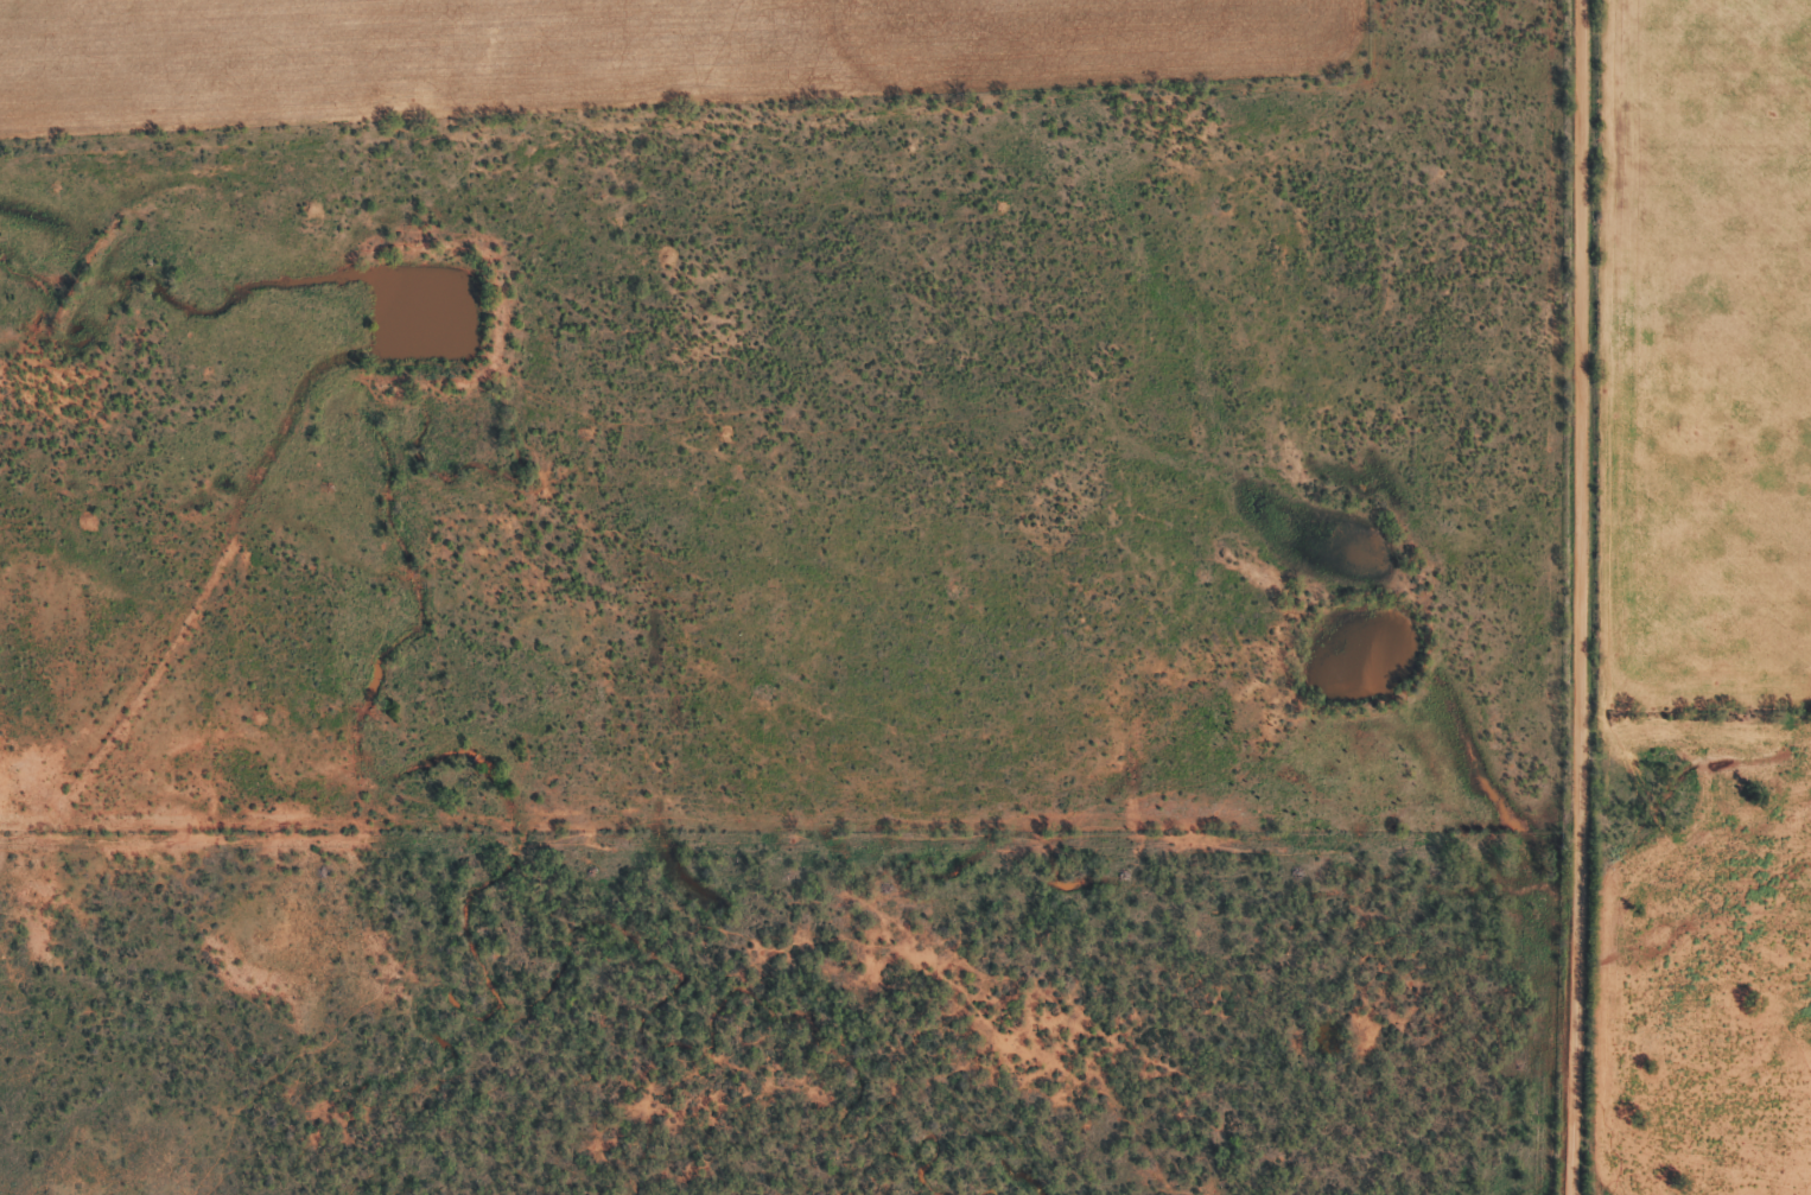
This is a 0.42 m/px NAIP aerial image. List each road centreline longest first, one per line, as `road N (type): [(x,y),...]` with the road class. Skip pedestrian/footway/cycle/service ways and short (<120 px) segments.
road 1 (residential): [(1574,1194),(1588,656),(1590,0)]

